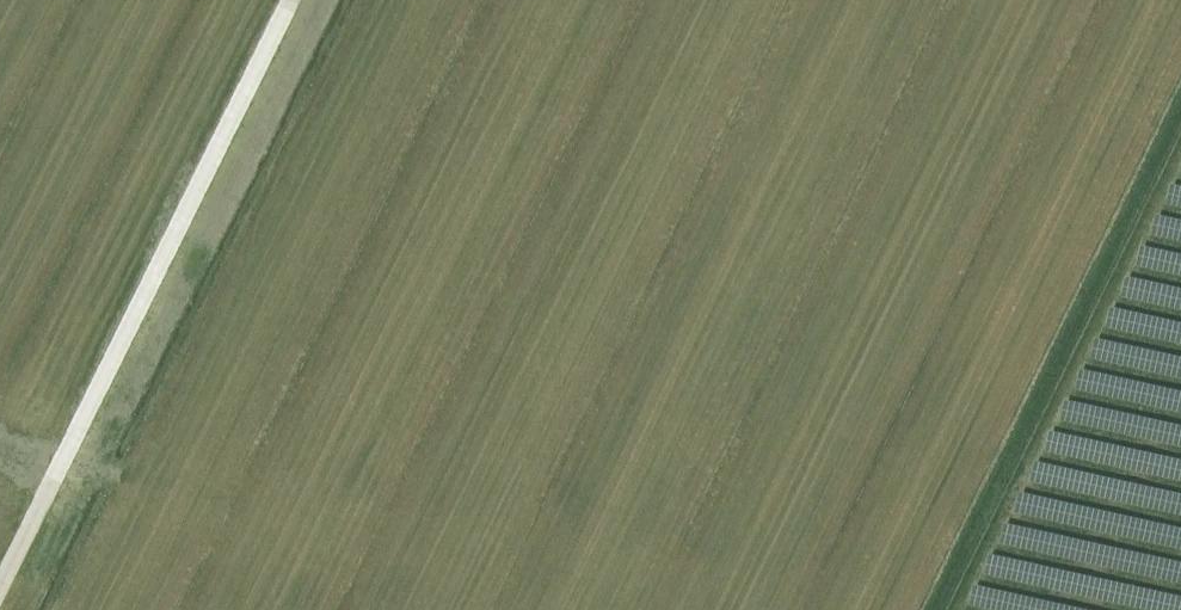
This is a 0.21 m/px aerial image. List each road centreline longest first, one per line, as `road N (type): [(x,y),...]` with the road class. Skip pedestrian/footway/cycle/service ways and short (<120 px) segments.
road 1 (track): [(0,586),(290,0)]

